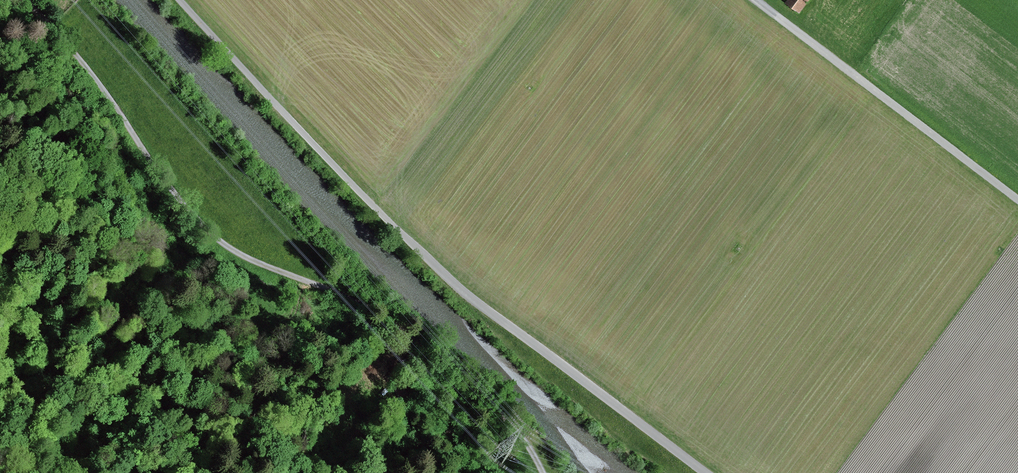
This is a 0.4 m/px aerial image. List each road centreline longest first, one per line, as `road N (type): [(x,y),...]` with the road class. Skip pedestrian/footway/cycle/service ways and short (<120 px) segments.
road 1 (track): [(28,0),(178,199),(232,246),(386,326),(486,392),(543,472)]
road 2 (track): [(706,472),(463,291),(181,0)]
road 3 (track): [(752,0),(1017,200)]

